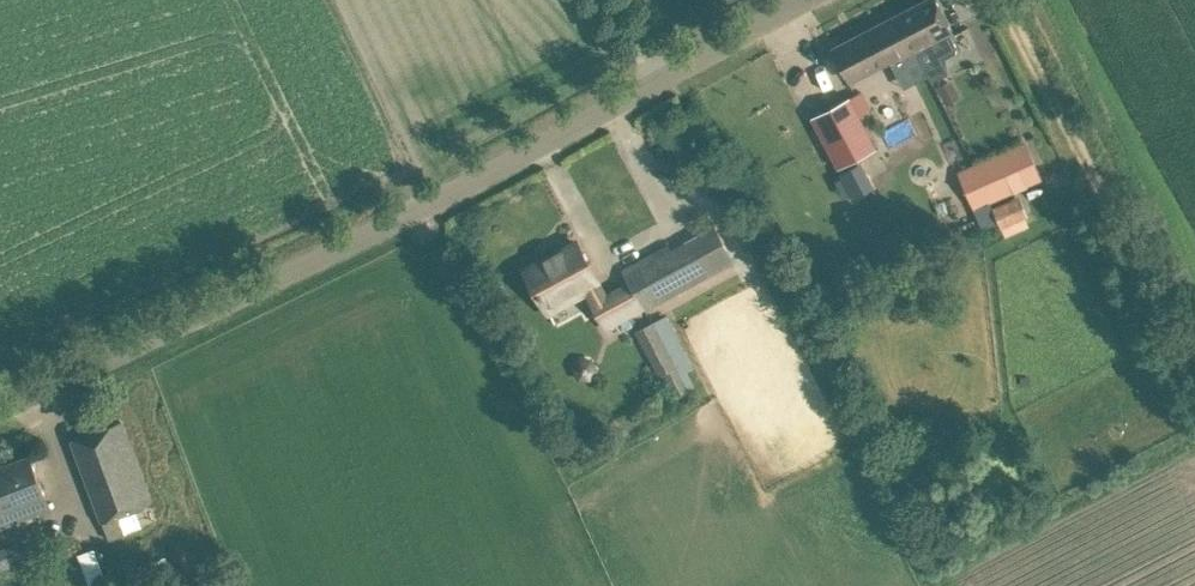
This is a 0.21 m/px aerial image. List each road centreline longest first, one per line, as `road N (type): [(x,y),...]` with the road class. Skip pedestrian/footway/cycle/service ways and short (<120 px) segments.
road 1 (unclassified): [(0,416),(231,308),(803,0)]
road 2 (track): [(1194,367),(1004,0)]

